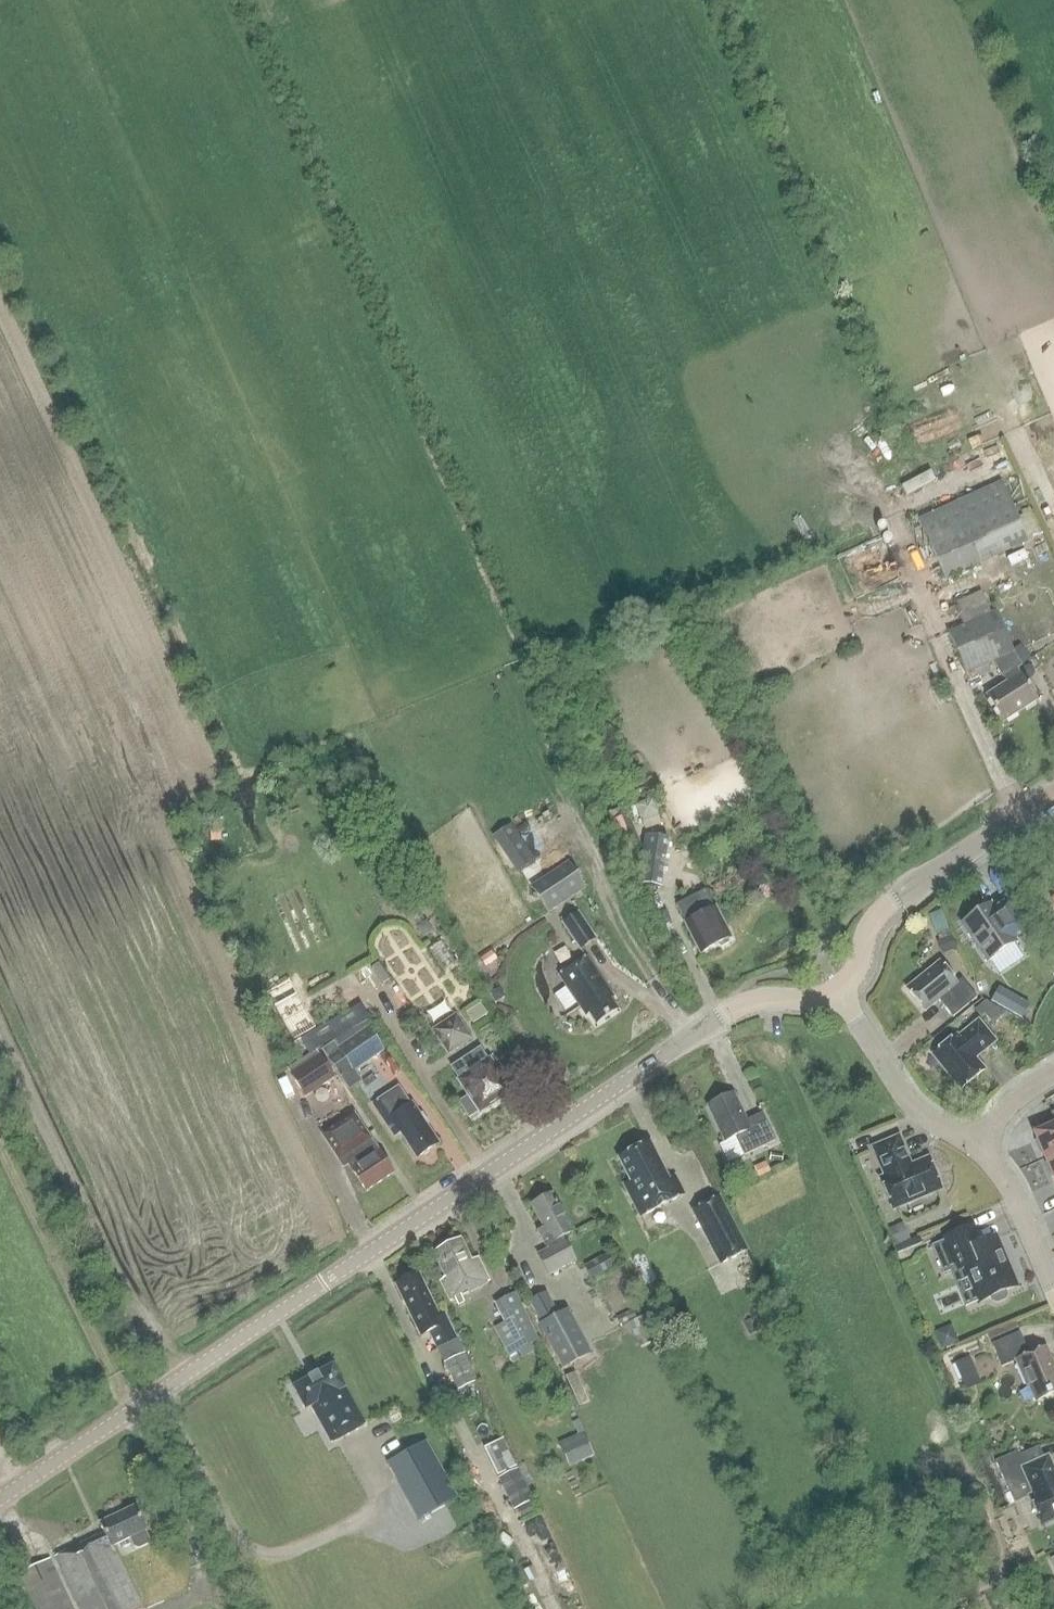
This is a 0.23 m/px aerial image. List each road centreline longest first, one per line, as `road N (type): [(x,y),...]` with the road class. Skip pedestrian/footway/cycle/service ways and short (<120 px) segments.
road 1 (tertiary): [(0,1499),(707,1024),(743,1002),(835,989)]
road 2 (tertiary): [(835,989),(854,969),(879,911),(1053,792)]
road 3 (residential): [(835,989),(909,1102),(974,1145)]
road 4 (residential): [(974,1145),(1005,1178),(1053,1290)]

